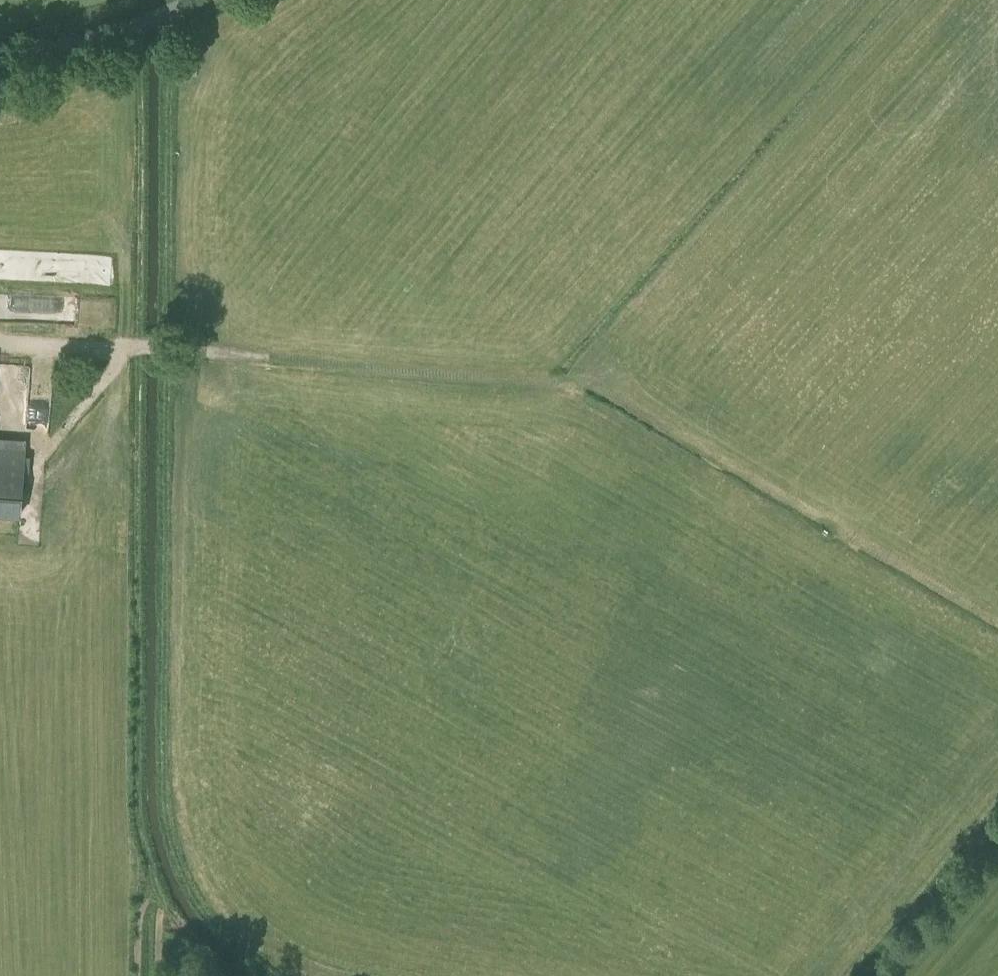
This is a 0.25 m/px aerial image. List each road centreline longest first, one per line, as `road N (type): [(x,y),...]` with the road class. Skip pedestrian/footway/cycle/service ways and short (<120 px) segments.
road 1 (unclassified): [(191,0),(90,38),(0,56)]

